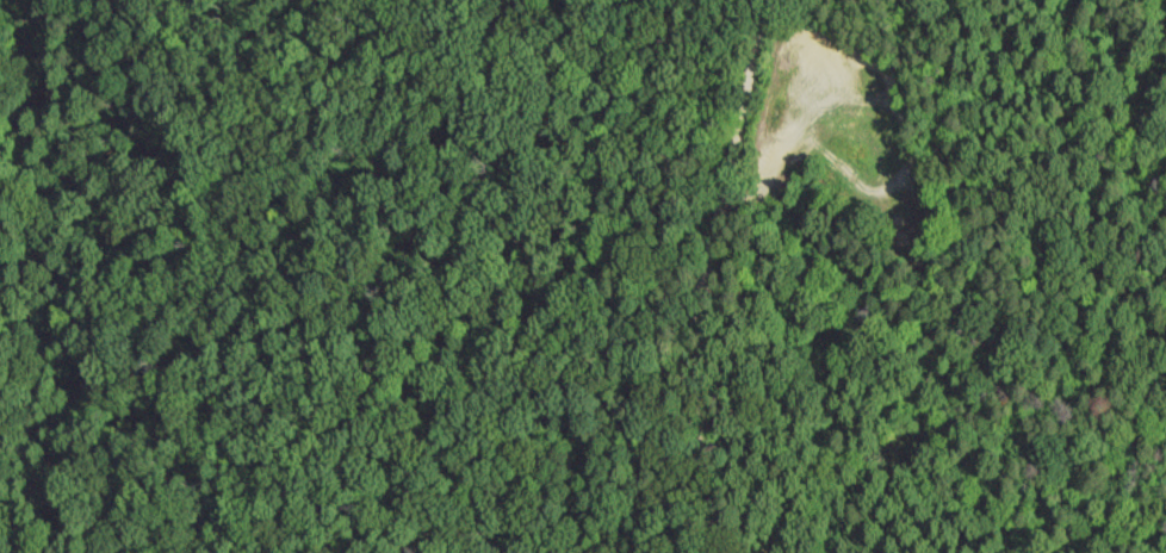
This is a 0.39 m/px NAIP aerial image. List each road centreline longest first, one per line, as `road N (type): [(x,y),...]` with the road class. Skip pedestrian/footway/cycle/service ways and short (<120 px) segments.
road 1 (residential): [(781,0),(755,54),(707,251),(701,390),(725,552)]

